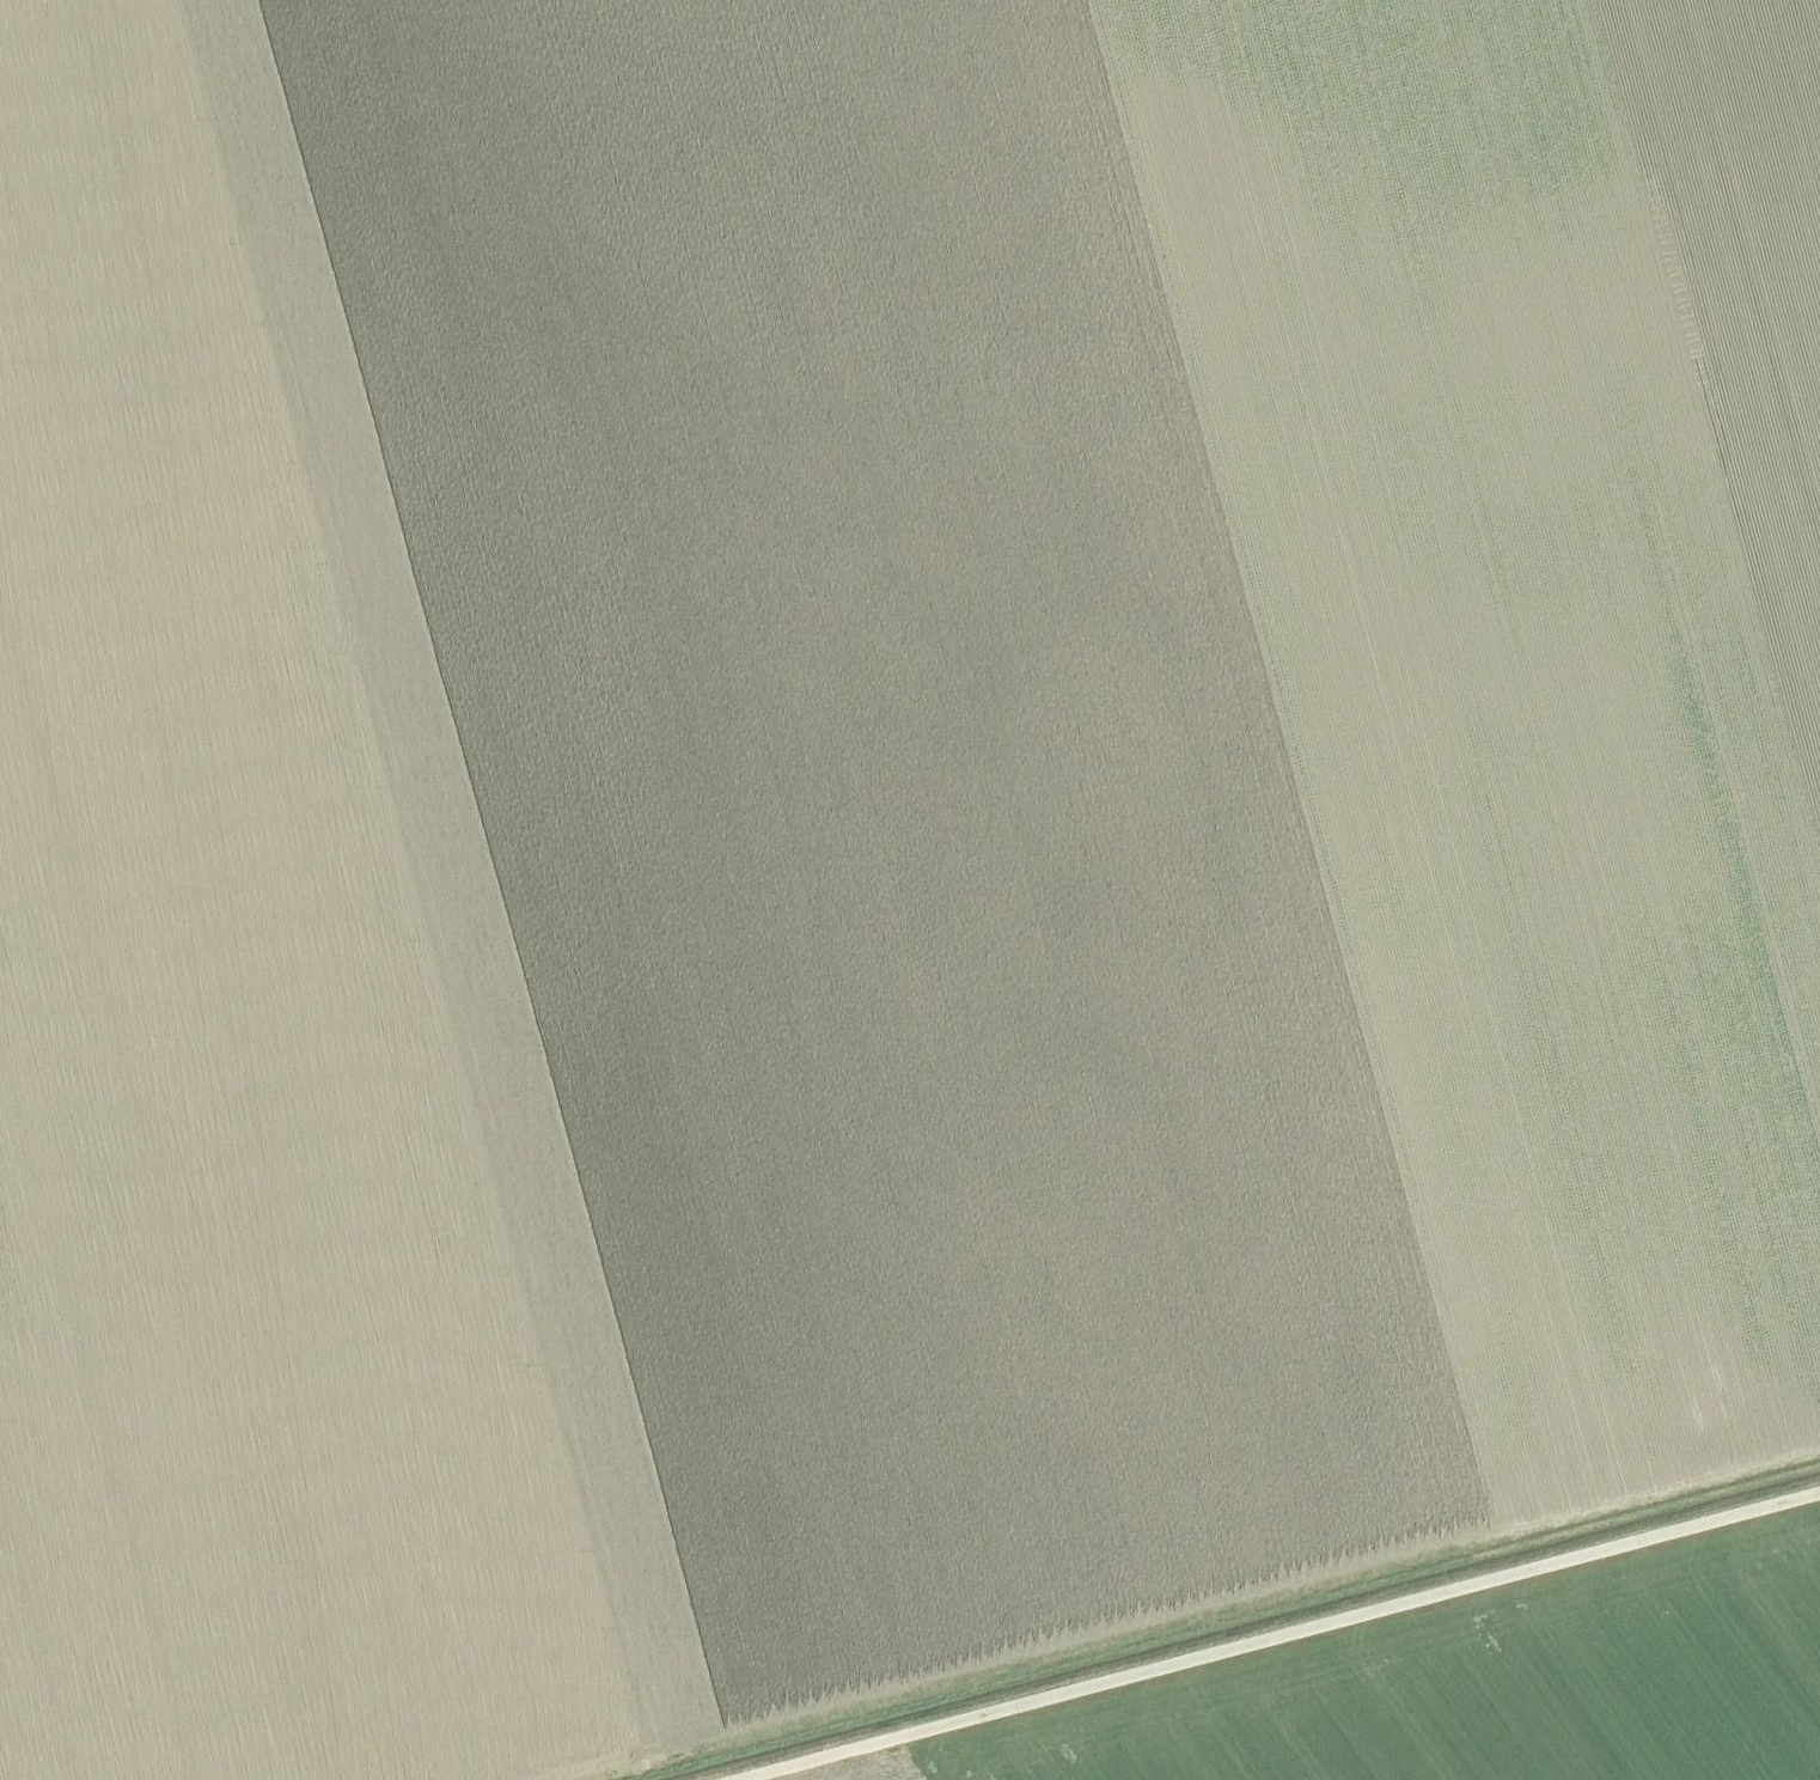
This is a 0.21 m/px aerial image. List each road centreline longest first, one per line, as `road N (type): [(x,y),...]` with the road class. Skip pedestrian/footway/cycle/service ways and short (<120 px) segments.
road 1 (track): [(746,1779),(1819,1494)]

